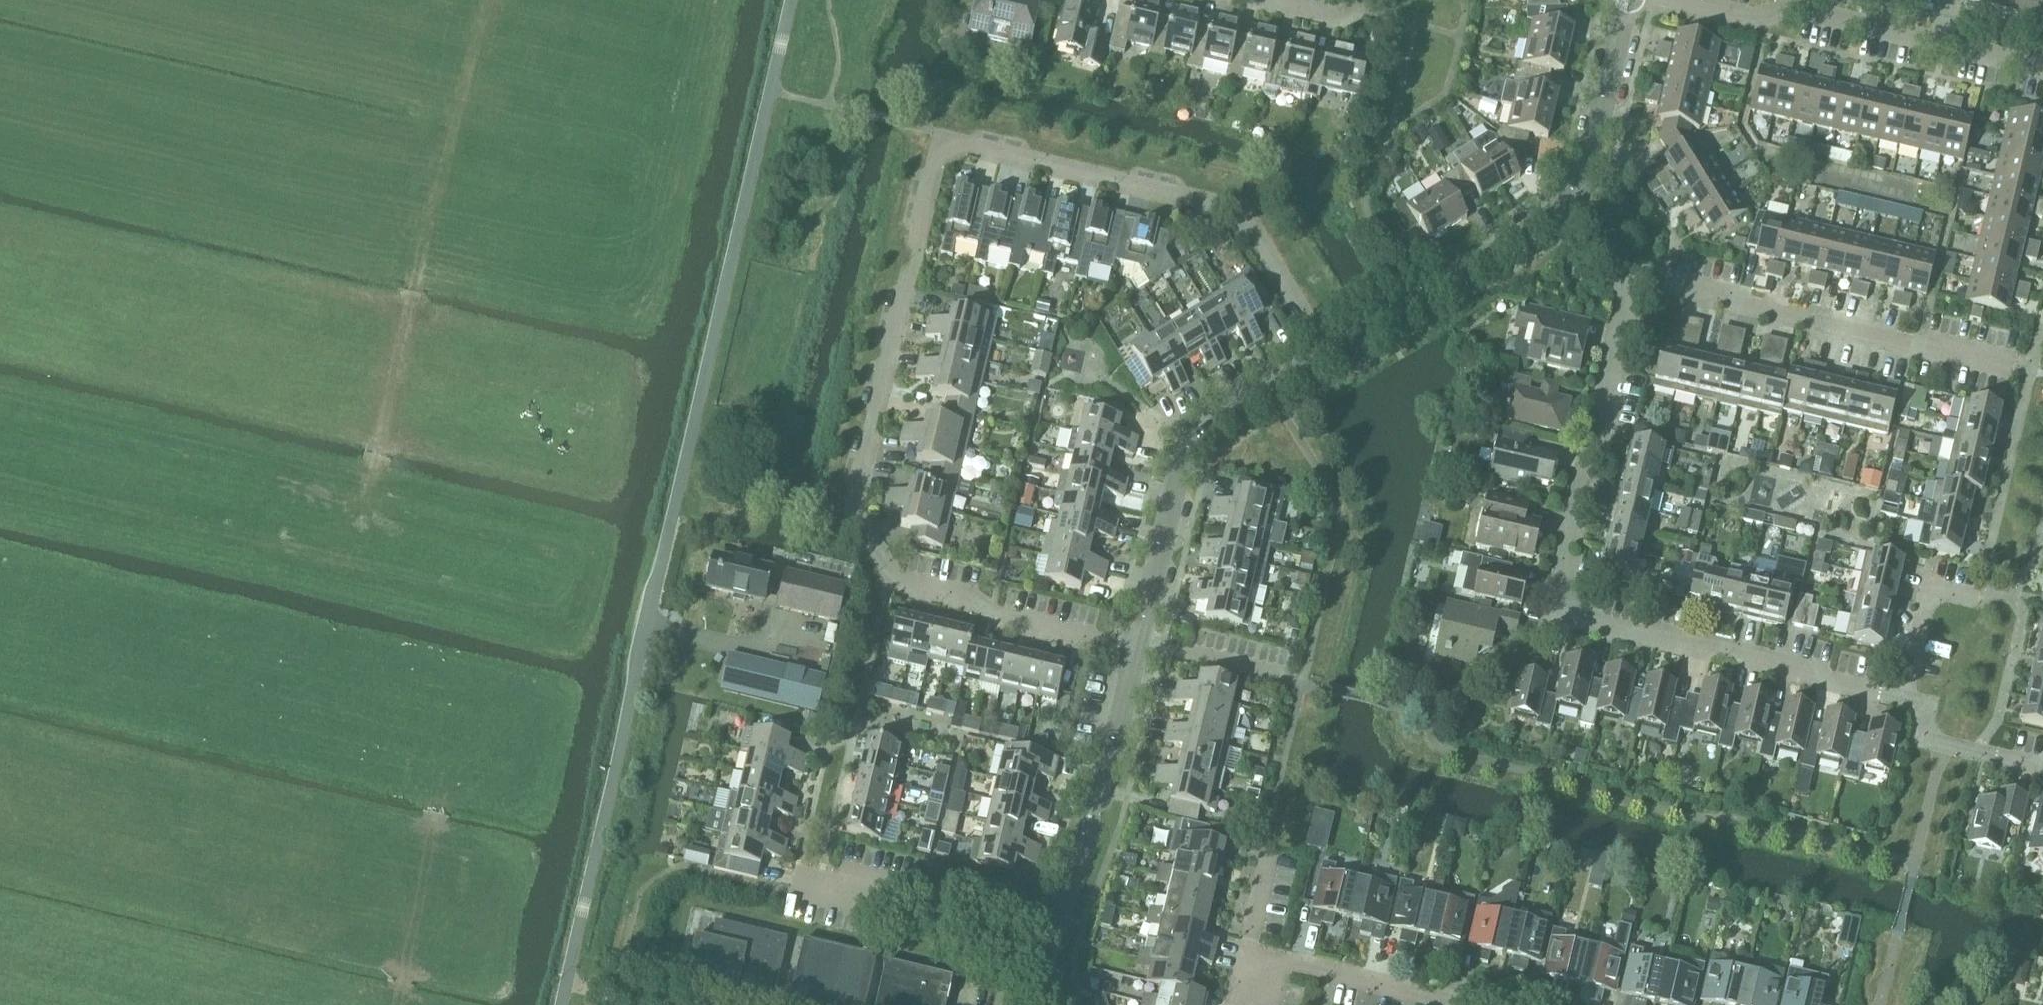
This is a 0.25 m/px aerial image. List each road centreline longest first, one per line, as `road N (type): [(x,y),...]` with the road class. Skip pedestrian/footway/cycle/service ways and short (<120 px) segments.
road 1 (residential): [(1333,363),(1237,209),(942,138),(867,480),(866,537),(888,573),(970,606),(1140,645)]
road 2 (unclassified): [(561,1004),(793,0)]
road 3 (residential): [(1909,699),(1558,622),(1635,279)]
road 4 (residential): [(2035,368),(1635,279)]
road 5 (residential): [(1333,363),(1196,443),(1173,495),(1140,645)]
road 6 (residential): [(1140,645),(1106,797),(1061,926)]
road 7 (residential): [(1061,926),(857,882),(788,890)]
road 8 (residential): [(1938,48),(1797,14),(1754,21),(1669,0)]
road 9 (residential): [(1565,231),(1333,363)]
road 10 (residential): [(1628,0),(1565,231)]
road 11 (residential): [(1909,699),(1936,586),(1980,596)]
road 12 (residential): [(1405,1004),(1248,968)]
road 13 (residential): [(2042,766),(1948,745),(1909,699)]
road 14 (residential): [(1140,645),(1284,677)]

